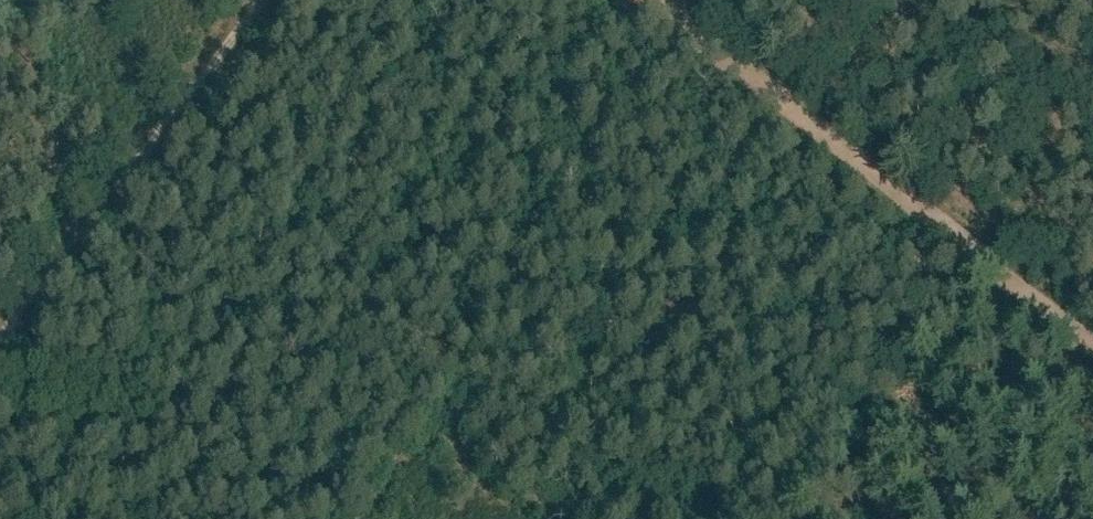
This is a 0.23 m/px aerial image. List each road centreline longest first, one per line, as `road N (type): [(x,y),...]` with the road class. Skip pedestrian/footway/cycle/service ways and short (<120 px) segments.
road 1 (track): [(653,0),(1092,345)]
road 2 (track): [(0,331),(258,0)]

